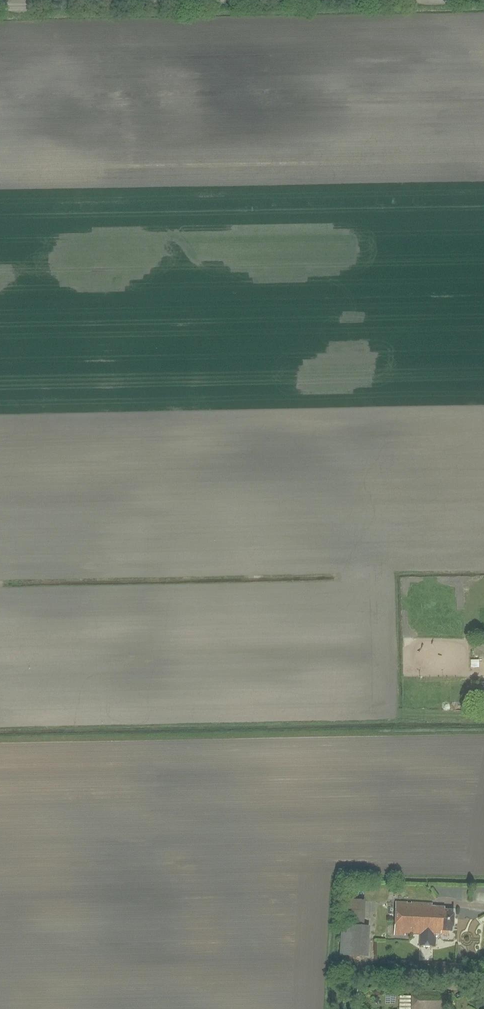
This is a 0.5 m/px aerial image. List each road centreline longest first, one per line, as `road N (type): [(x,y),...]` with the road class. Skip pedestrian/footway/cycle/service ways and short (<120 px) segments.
road 1 (unclassified): [(275,0),(0,5)]

